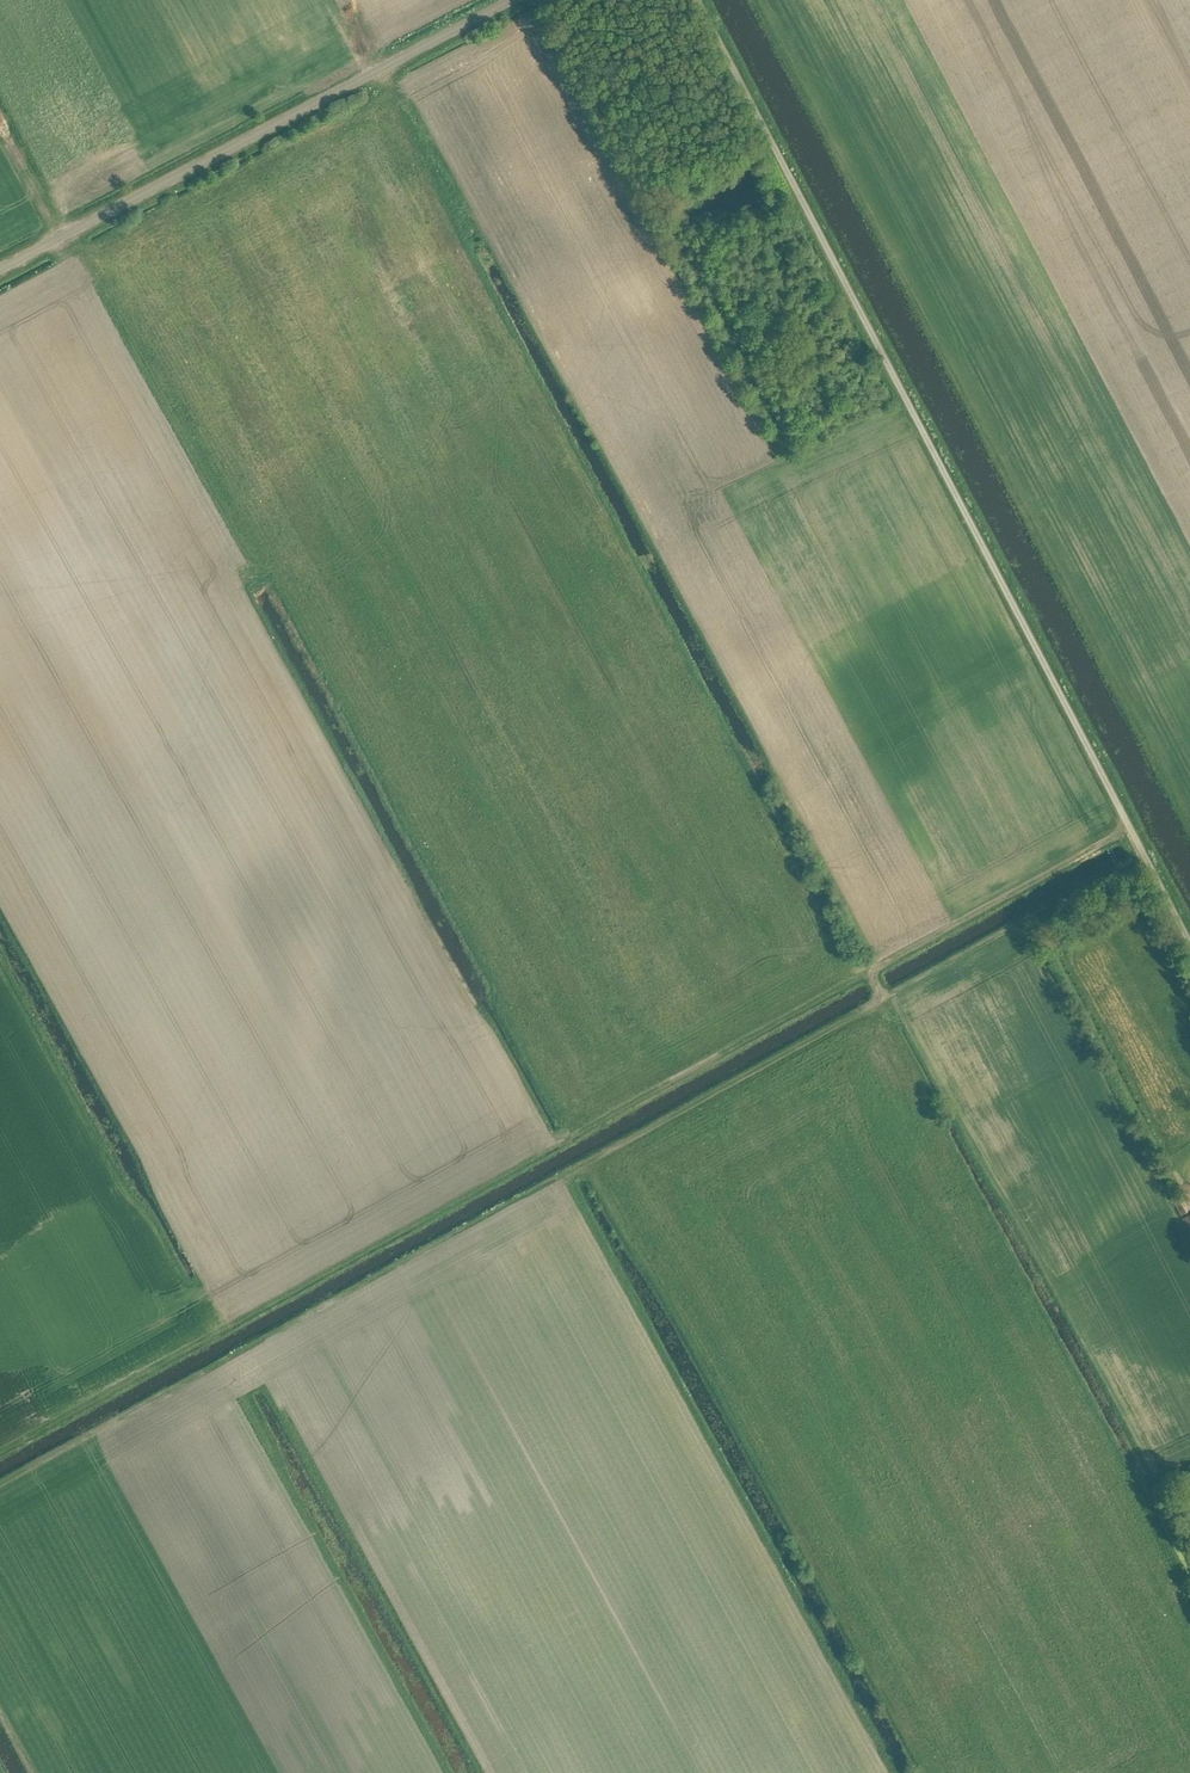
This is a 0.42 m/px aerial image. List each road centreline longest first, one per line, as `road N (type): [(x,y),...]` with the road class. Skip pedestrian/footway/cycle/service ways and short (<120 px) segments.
road 1 (unclassified): [(1189,944),(698,0)]
road 2 (unclassified): [(0,270),(513,0)]

